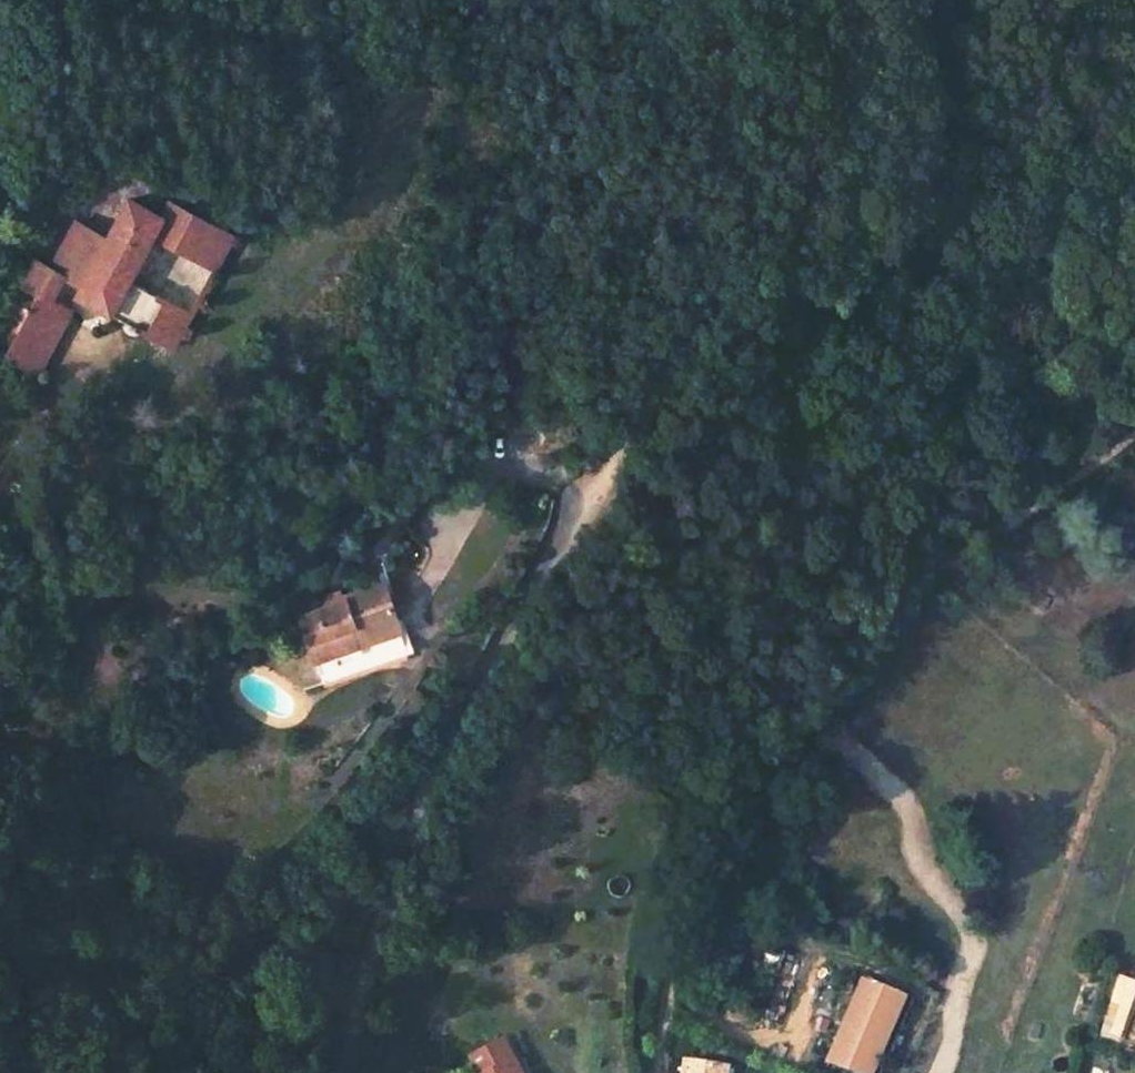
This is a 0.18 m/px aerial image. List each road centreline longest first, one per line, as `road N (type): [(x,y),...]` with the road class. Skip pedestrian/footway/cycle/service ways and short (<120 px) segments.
road 1 (track): [(658,1072),(680,939),(742,791),(895,608),(1134,440)]
road 2 (residential): [(346,1072),(429,767),(577,513)]
road 3 (track): [(577,513),(670,366),(709,282),(734,180),(709,0)]

